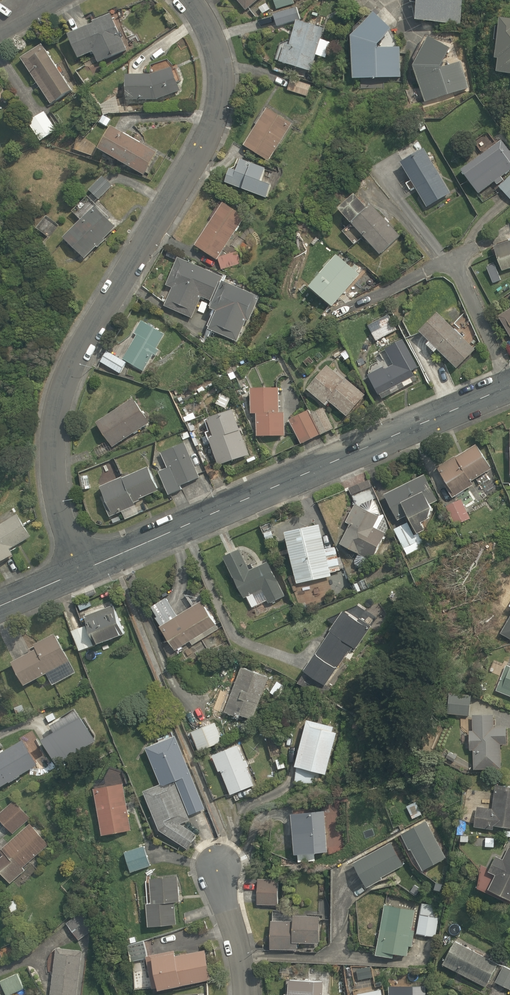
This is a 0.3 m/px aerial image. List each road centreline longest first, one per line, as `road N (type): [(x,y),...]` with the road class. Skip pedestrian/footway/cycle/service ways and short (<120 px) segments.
road 1 (residential): [(89,567),(66,535),(57,499),(59,423),(84,352),(216,122),(220,58),(186,0)]
road 2 (tertiary): [(508,385),(89,567)]
road 3 (residential): [(508,385),(453,258)]
road 4 (residential): [(245,994),(219,863)]

